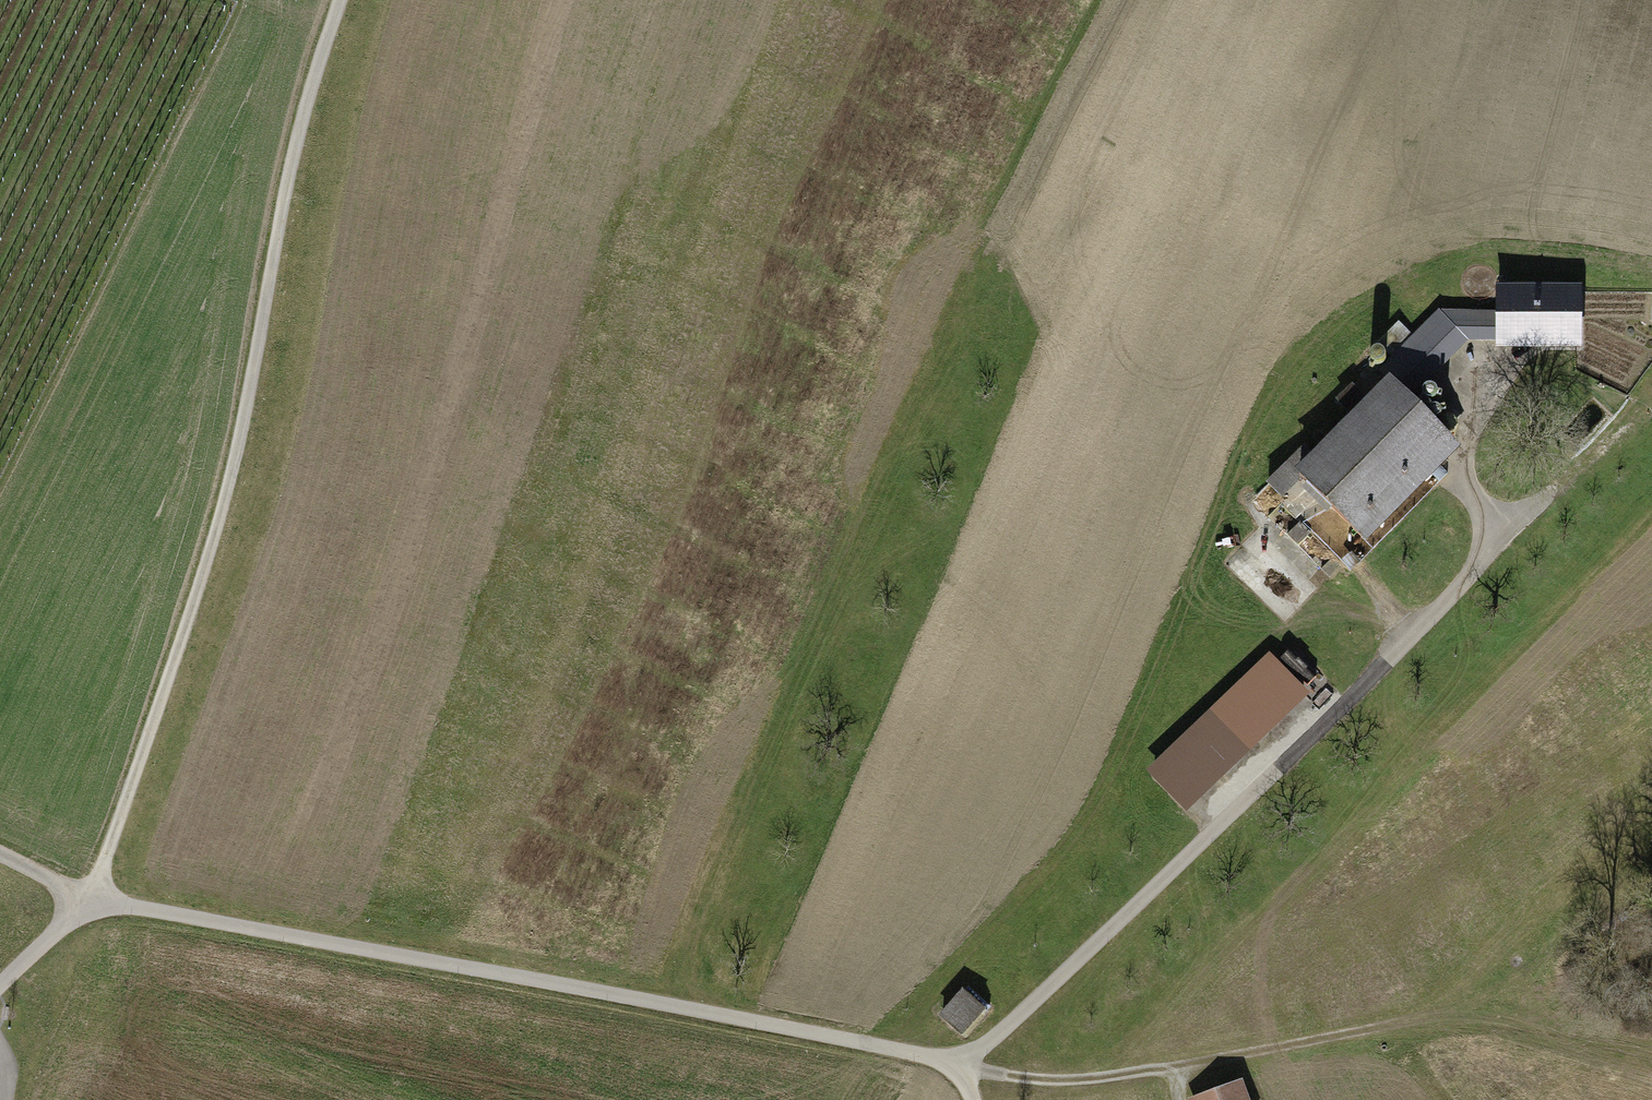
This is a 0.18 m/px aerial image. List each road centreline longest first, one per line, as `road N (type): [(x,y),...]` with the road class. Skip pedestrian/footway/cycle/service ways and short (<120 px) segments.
road 1 (track): [(85,896),(961,1066),(1651,391)]
road 2 (motorway): [(0,551),(262,476),(1089,154),(1547,0)]
road 3 (motorway): [(1034,0),(409,249),(0,380)]
road 4 (track): [(85,896),(109,846),(227,483),(336,0)]
road 5 (track): [(974,1099),(961,1066),(1052,1083),(1413,1031)]
road 6 (track): [(0,985),(85,896)]

